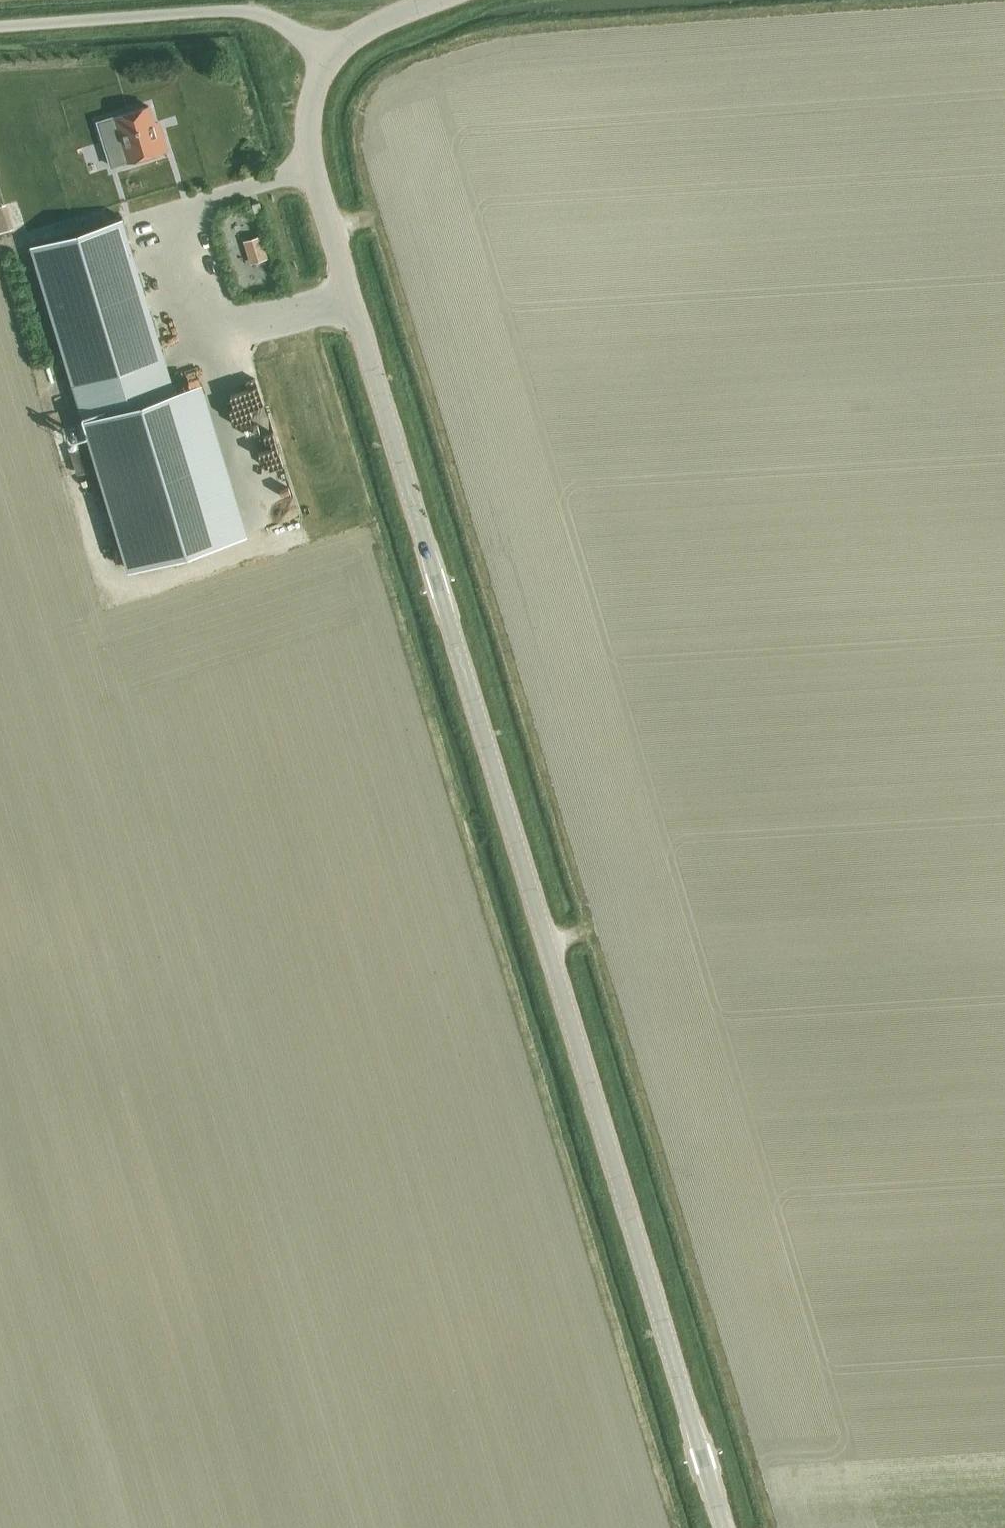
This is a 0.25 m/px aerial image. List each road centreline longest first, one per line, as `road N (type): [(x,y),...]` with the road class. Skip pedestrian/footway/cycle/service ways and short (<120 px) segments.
road 1 (tertiary): [(724,1527),(324,212),(308,130),(331,58)]
road 2 (unclassified): [(0,24),(211,9),(260,15),(331,58)]
road 3 (tertiary): [(331,58),(435,0)]

